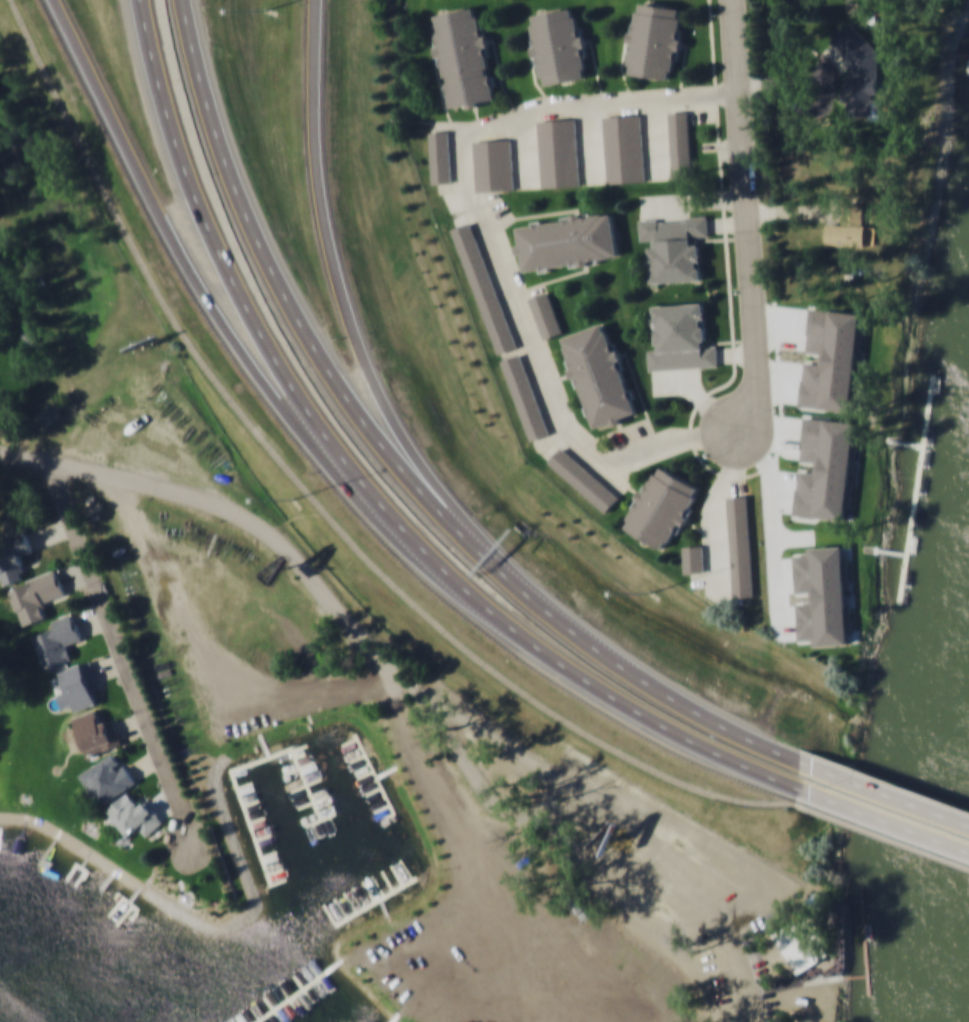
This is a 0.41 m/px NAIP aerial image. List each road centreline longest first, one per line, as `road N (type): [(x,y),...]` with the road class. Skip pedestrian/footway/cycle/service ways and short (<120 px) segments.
road 1 (motorway): [(142,0),(182,155),(226,266),(280,366),(377,499),(535,645),(664,727),(806,791)]
road 2 (motorway): [(808,765),(704,717),(597,651),(468,542),(400,466),(268,263),(224,155),(184,0)]
road 3 (residential): [(0,453),(164,487),(248,521),(316,580),(358,633),(432,694),(530,760),(769,896)]
road 4 (motorway): [(501,571),(410,450),(348,313),(318,171),(317,0)]
road 5 (motorway): [(54,0),(187,259),(252,361),(377,499)]
road 6 (residential): [(698,440),(739,429),(757,403),(739,91)]
road 7 (residential): [(49,462),(186,818)]
road 8 (motorway): [(806,791),(968,849)]
road 9 (motorway): [(968,823),(808,765)]

